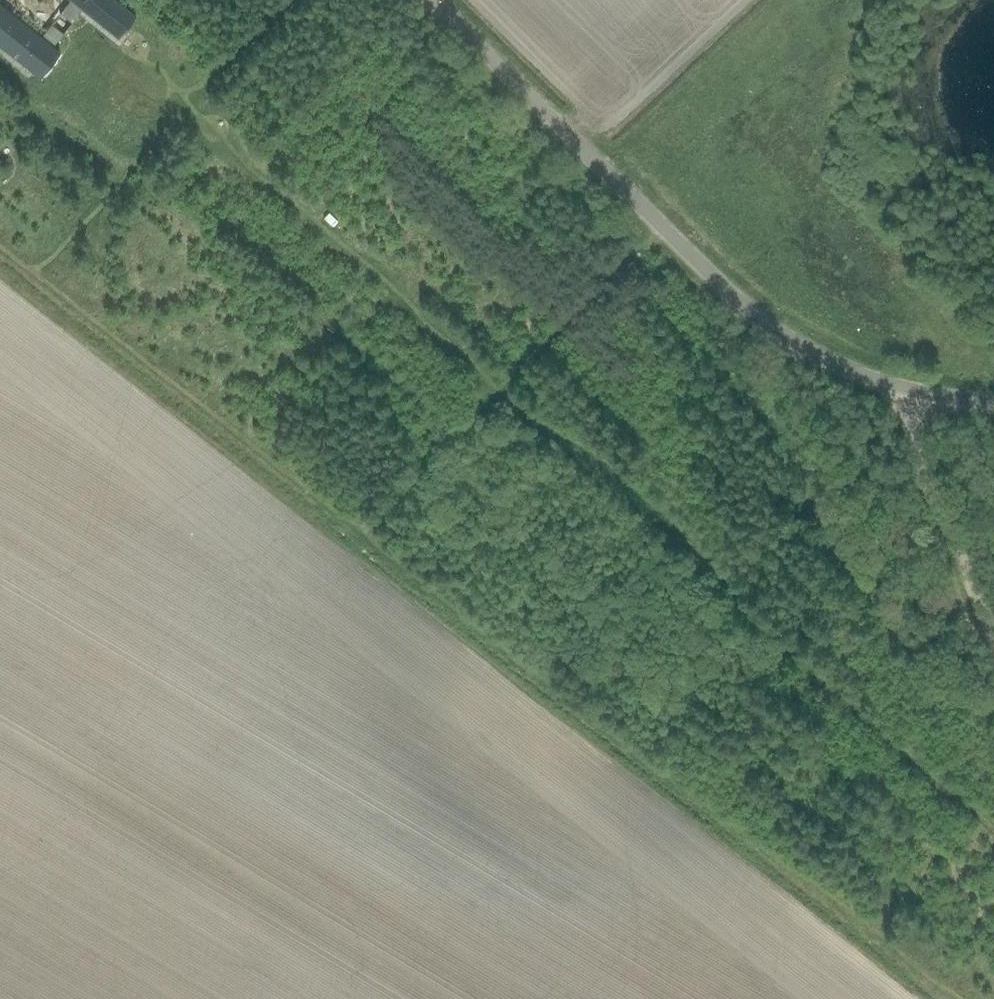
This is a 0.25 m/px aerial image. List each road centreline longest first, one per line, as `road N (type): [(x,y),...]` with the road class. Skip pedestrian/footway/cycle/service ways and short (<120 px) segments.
road 1 (unclassified): [(993,400),(908,389),(849,367),(759,315),(435,0)]
road 2 (track): [(667,229),(369,531)]
road 3 (track): [(36,274),(302,0)]
road 4 (track): [(993,635),(909,429),(908,389)]

